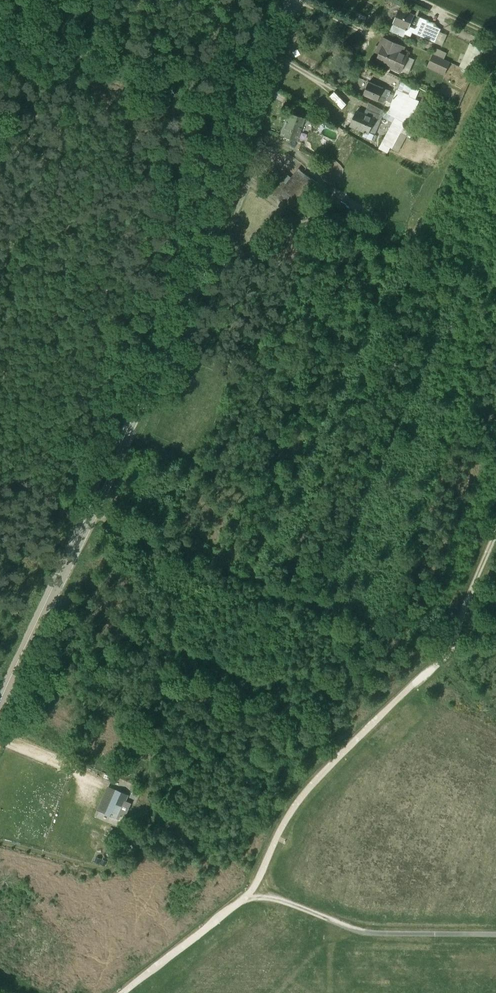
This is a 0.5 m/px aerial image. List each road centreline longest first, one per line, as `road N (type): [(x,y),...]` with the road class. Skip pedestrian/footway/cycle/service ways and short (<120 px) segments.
road 1 (tertiary): [(0,725),(192,317),(303,0)]
road 2 (track): [(102,515),(237,575),(315,593)]
road 3 (track): [(0,738),(143,802)]

